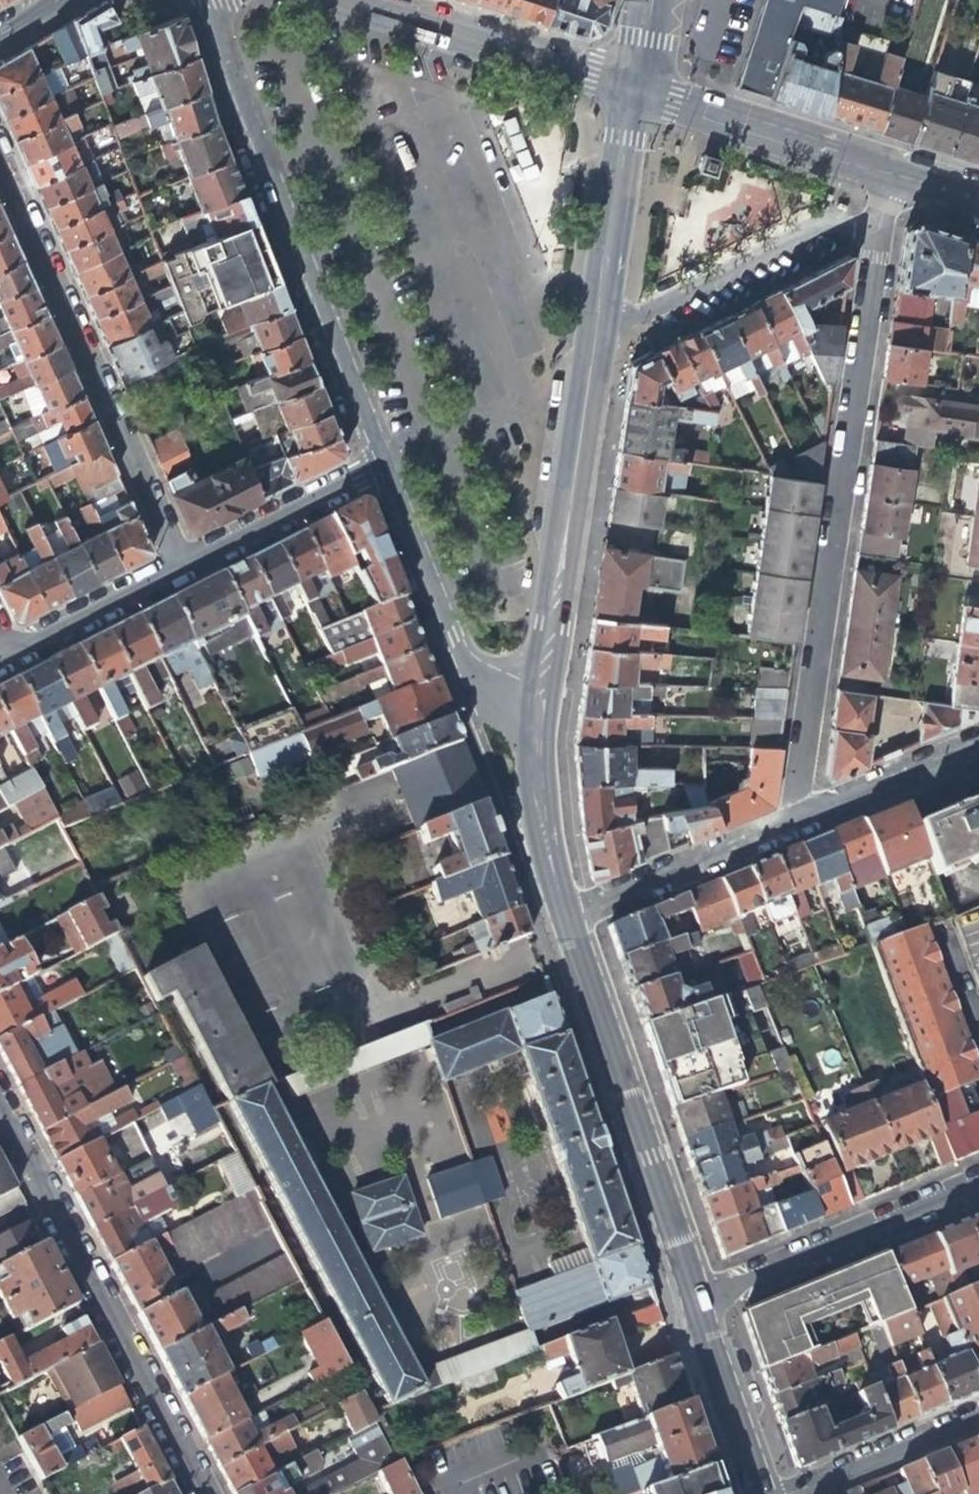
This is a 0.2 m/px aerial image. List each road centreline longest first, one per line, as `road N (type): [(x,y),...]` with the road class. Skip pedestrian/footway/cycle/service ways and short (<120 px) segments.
road 1 (residential): [(796,825),(876,207)]
road 2 (residential): [(379,466),(213,0)]
road 3 (residential): [(182,566),(0,167)]
road 4 (residential): [(204,1493),(0,1111)]
road 5 (secondary): [(685,1295),(567,922)]
road 6 (secondary): [(537,715),(591,335)]
road 7 (residential): [(685,1295),(978,1176)]
road 8 (tertiary): [(929,180),(628,85)]
road 9 (residential): [(591,335),(876,207)]
road 10 (residential): [(537,715),(481,691),(379,466)]
road 11 (residential): [(628,85),(352,0)]
road 12 (secondary): [(591,335),(628,85)]
road 13 (residential): [(567,922),(796,825)]
road 14 (residential): [(978,1405),(765,1493)]
road 15 (residential): [(182,566),(379,466)]
road 16 (secondary): [(567,922),(538,800),(537,715)]
road 17 (secondary): [(752,1493),(685,1295)]
road 18 (residential): [(796,825),(978,747)]
road 19 (residential): [(7,653),(182,566)]

